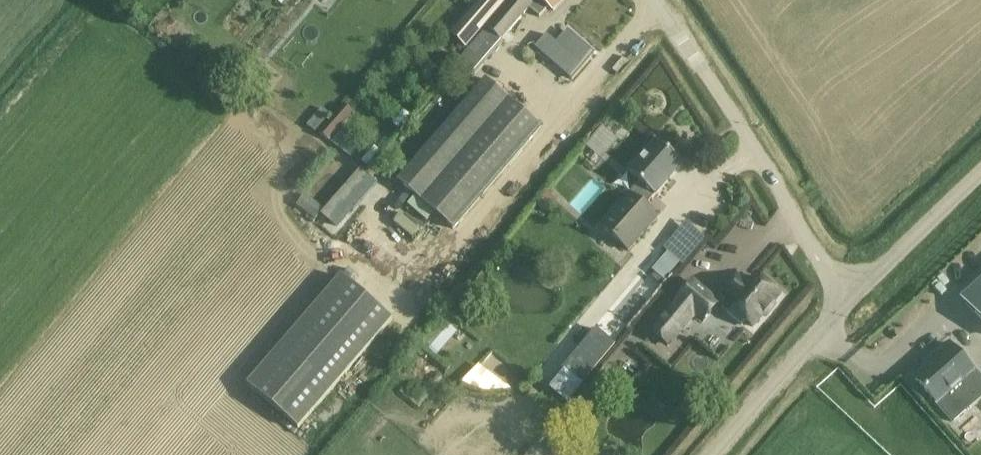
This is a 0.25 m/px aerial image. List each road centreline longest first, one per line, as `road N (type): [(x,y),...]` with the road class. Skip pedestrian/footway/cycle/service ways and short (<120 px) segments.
road 1 (unclassified): [(842,315),(638,0)]
road 2 (unclassified): [(842,315),(980,169)]
road 3 (unclassified): [(723,454),(842,315)]

